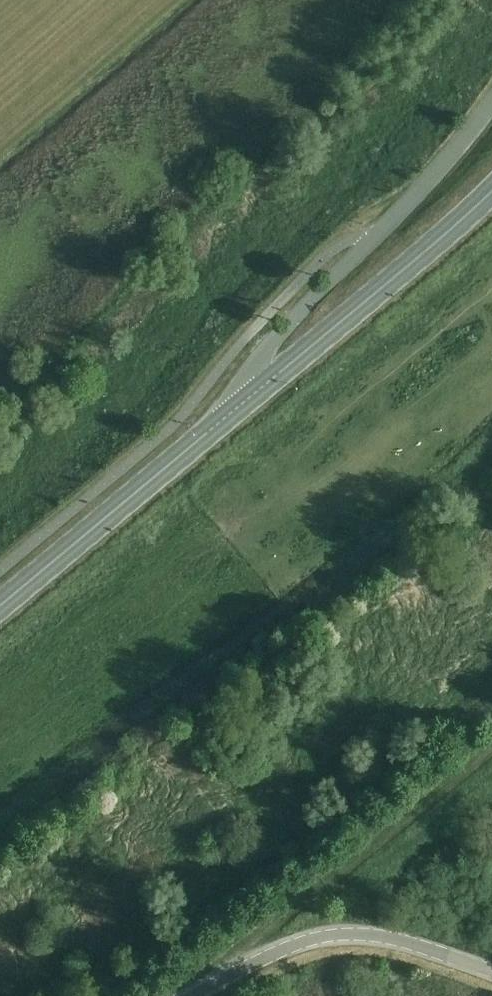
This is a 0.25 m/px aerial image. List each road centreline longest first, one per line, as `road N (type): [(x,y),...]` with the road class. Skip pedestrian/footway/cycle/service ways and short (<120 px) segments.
road 1 (unclassified): [(222,419),(238,378),(438,170),(491,102)]
road 2 (track): [(491,746),(242,946),(221,981)]
road 3 (primary): [(222,419),(491,188)]
road 4 (primary): [(0,605),(222,419)]
road 5 (unclassified): [(491,971),(364,933),(316,938),(221,981)]

